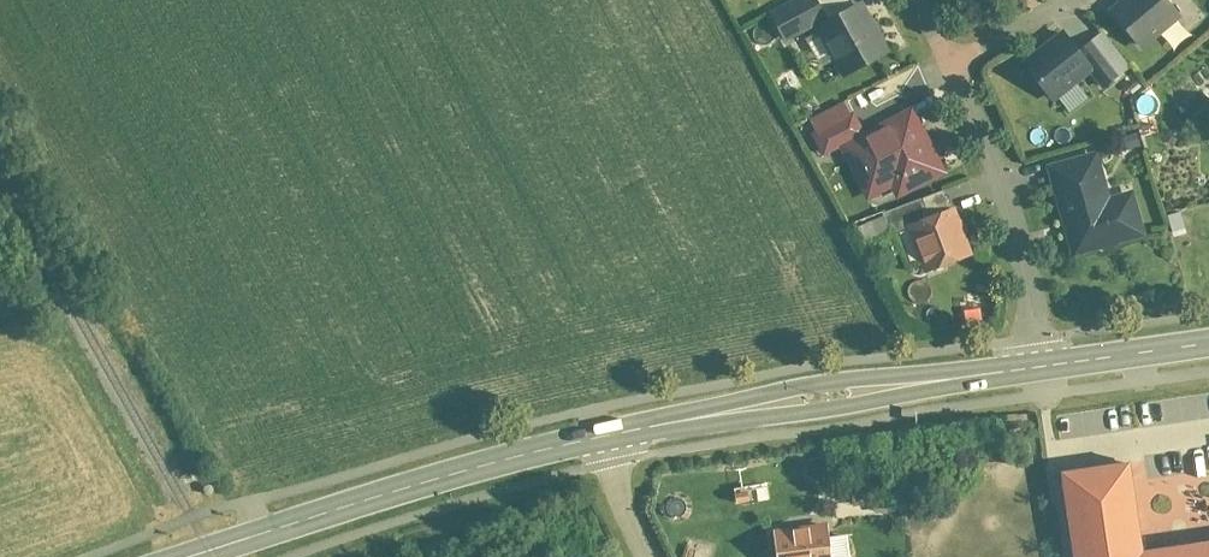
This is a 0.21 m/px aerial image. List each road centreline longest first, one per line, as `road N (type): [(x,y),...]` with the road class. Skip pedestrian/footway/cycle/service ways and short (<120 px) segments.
road 1 (tertiary): [(605,439),(1041,371)]
road 2 (tertiary): [(205,556),(605,439)]
road 3 (residential): [(1041,371),(1004,197),(913,0)]
road 4 (tertiary): [(1041,371),(1208,347)]
road 5 (residential): [(644,556),(625,520),(605,439)]

